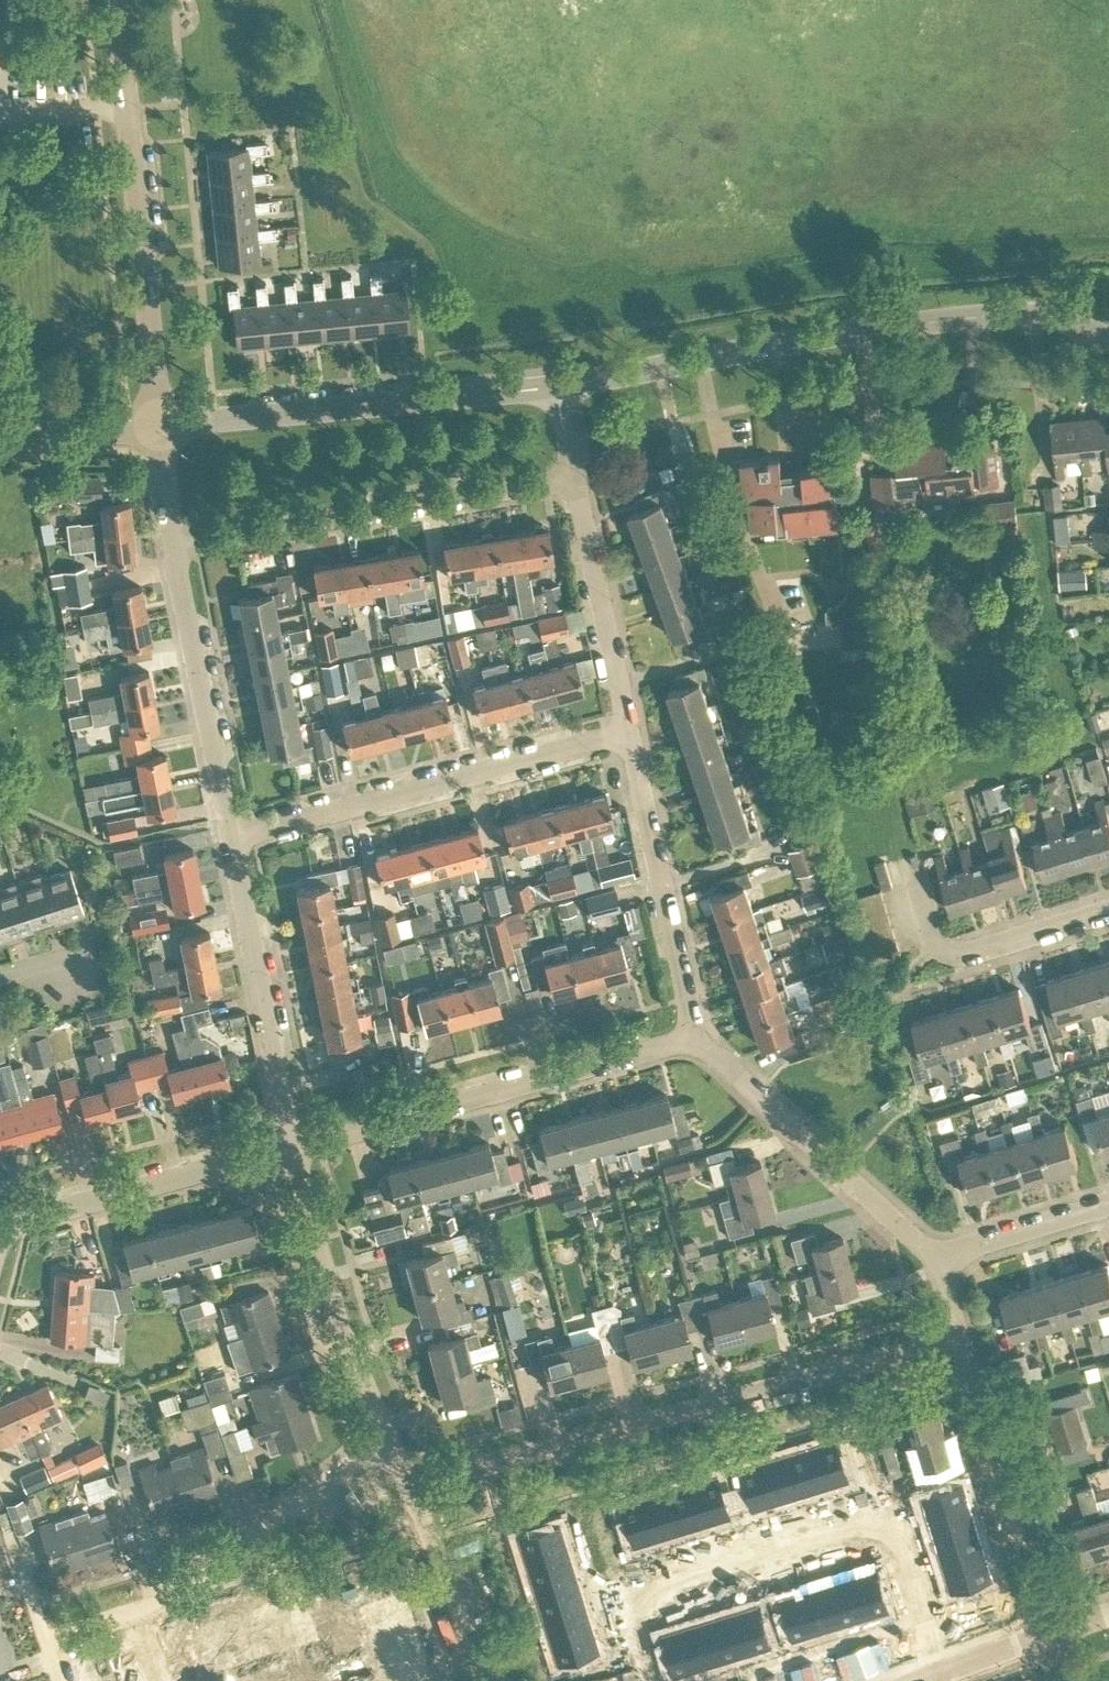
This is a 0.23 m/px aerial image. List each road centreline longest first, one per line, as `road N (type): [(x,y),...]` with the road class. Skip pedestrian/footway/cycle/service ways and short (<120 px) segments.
road 1 (residential): [(414,1485),(959,1337)]
road 2 (tertiary): [(556,388),(714,355),(968,317),(1026,313),(1108,340)]
road 3 (unclassified): [(161,426),(116,0)]
road 4 (residential): [(293,1146),(698,1040)]
road 5 (residential): [(228,840),(629,735)]
road 6 (residential): [(176,548),(573,475)]
road 7 (residential): [(44,1641),(187,1589),(383,1439)]
road 8 (tertiary): [(161,426),(556,388)]
road 9 (residential): [(939,1260),(698,1040)]
road 10 (residential): [(293,1146),(228,840)]
road 11 (residential): [(698,1040),(629,735)]
road 12 (residential): [(0,1241),(18,1220),(293,1146)]
road 13 (residential): [(1051,1635),(959,1337)]
road 14 (residential): [(383,1439),(347,1349),(293,1146)]
road 15 (residential): [(228,840),(176,548)]
road 16 (residential): [(629,735),(573,475)]
road 17 (residential): [(916,887),(944,949),(974,949),(1108,909)]
road 18 (residential): [(490,1680),(414,1485)]
road 19 (residential): [(939,1260),(1108,1207)]
road 20 (tertiary): [(0,436),(161,426)]
road 21 (unclassified): [(923,1680),(1051,1635)]
road 22 (residential): [(176,548),(161,426)]

